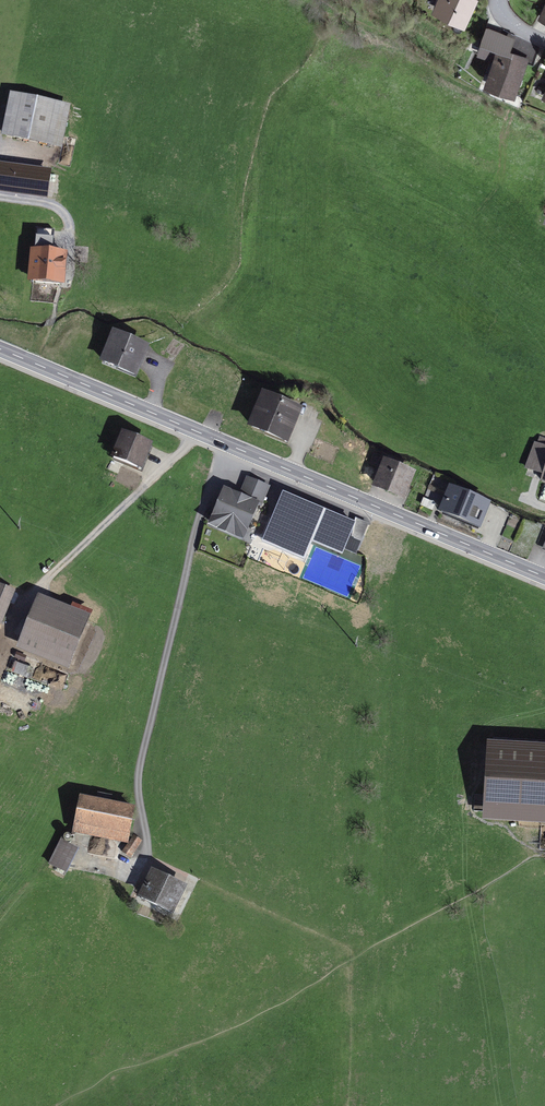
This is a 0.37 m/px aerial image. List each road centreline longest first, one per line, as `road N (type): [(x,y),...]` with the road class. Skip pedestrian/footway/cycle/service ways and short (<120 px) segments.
road 1 (secondary): [(544,578),(0,349)]

